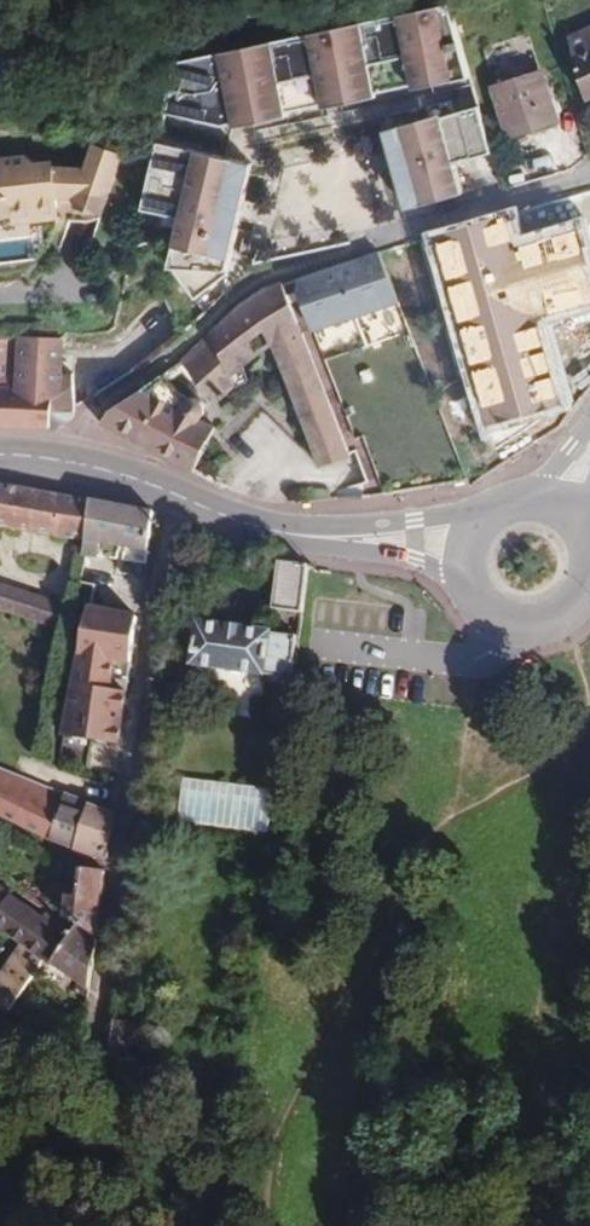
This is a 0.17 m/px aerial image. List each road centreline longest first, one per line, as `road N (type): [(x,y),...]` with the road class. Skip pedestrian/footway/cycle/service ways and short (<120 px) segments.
road 1 (residential): [(166,497),(105,1025)]
road 2 (residential): [(196,334),(248,289),(589,180)]
road 3 (primary): [(166,497),(233,526),(416,542),(467,556)]
road 4 (primary): [(467,556),(480,606),(508,626),(559,625),(589,593)]
road 5 (primary): [(0,455),(93,472),(166,497)]
road 6 (primary): [(563,508),(543,502),(502,508),(485,520),(467,556)]

